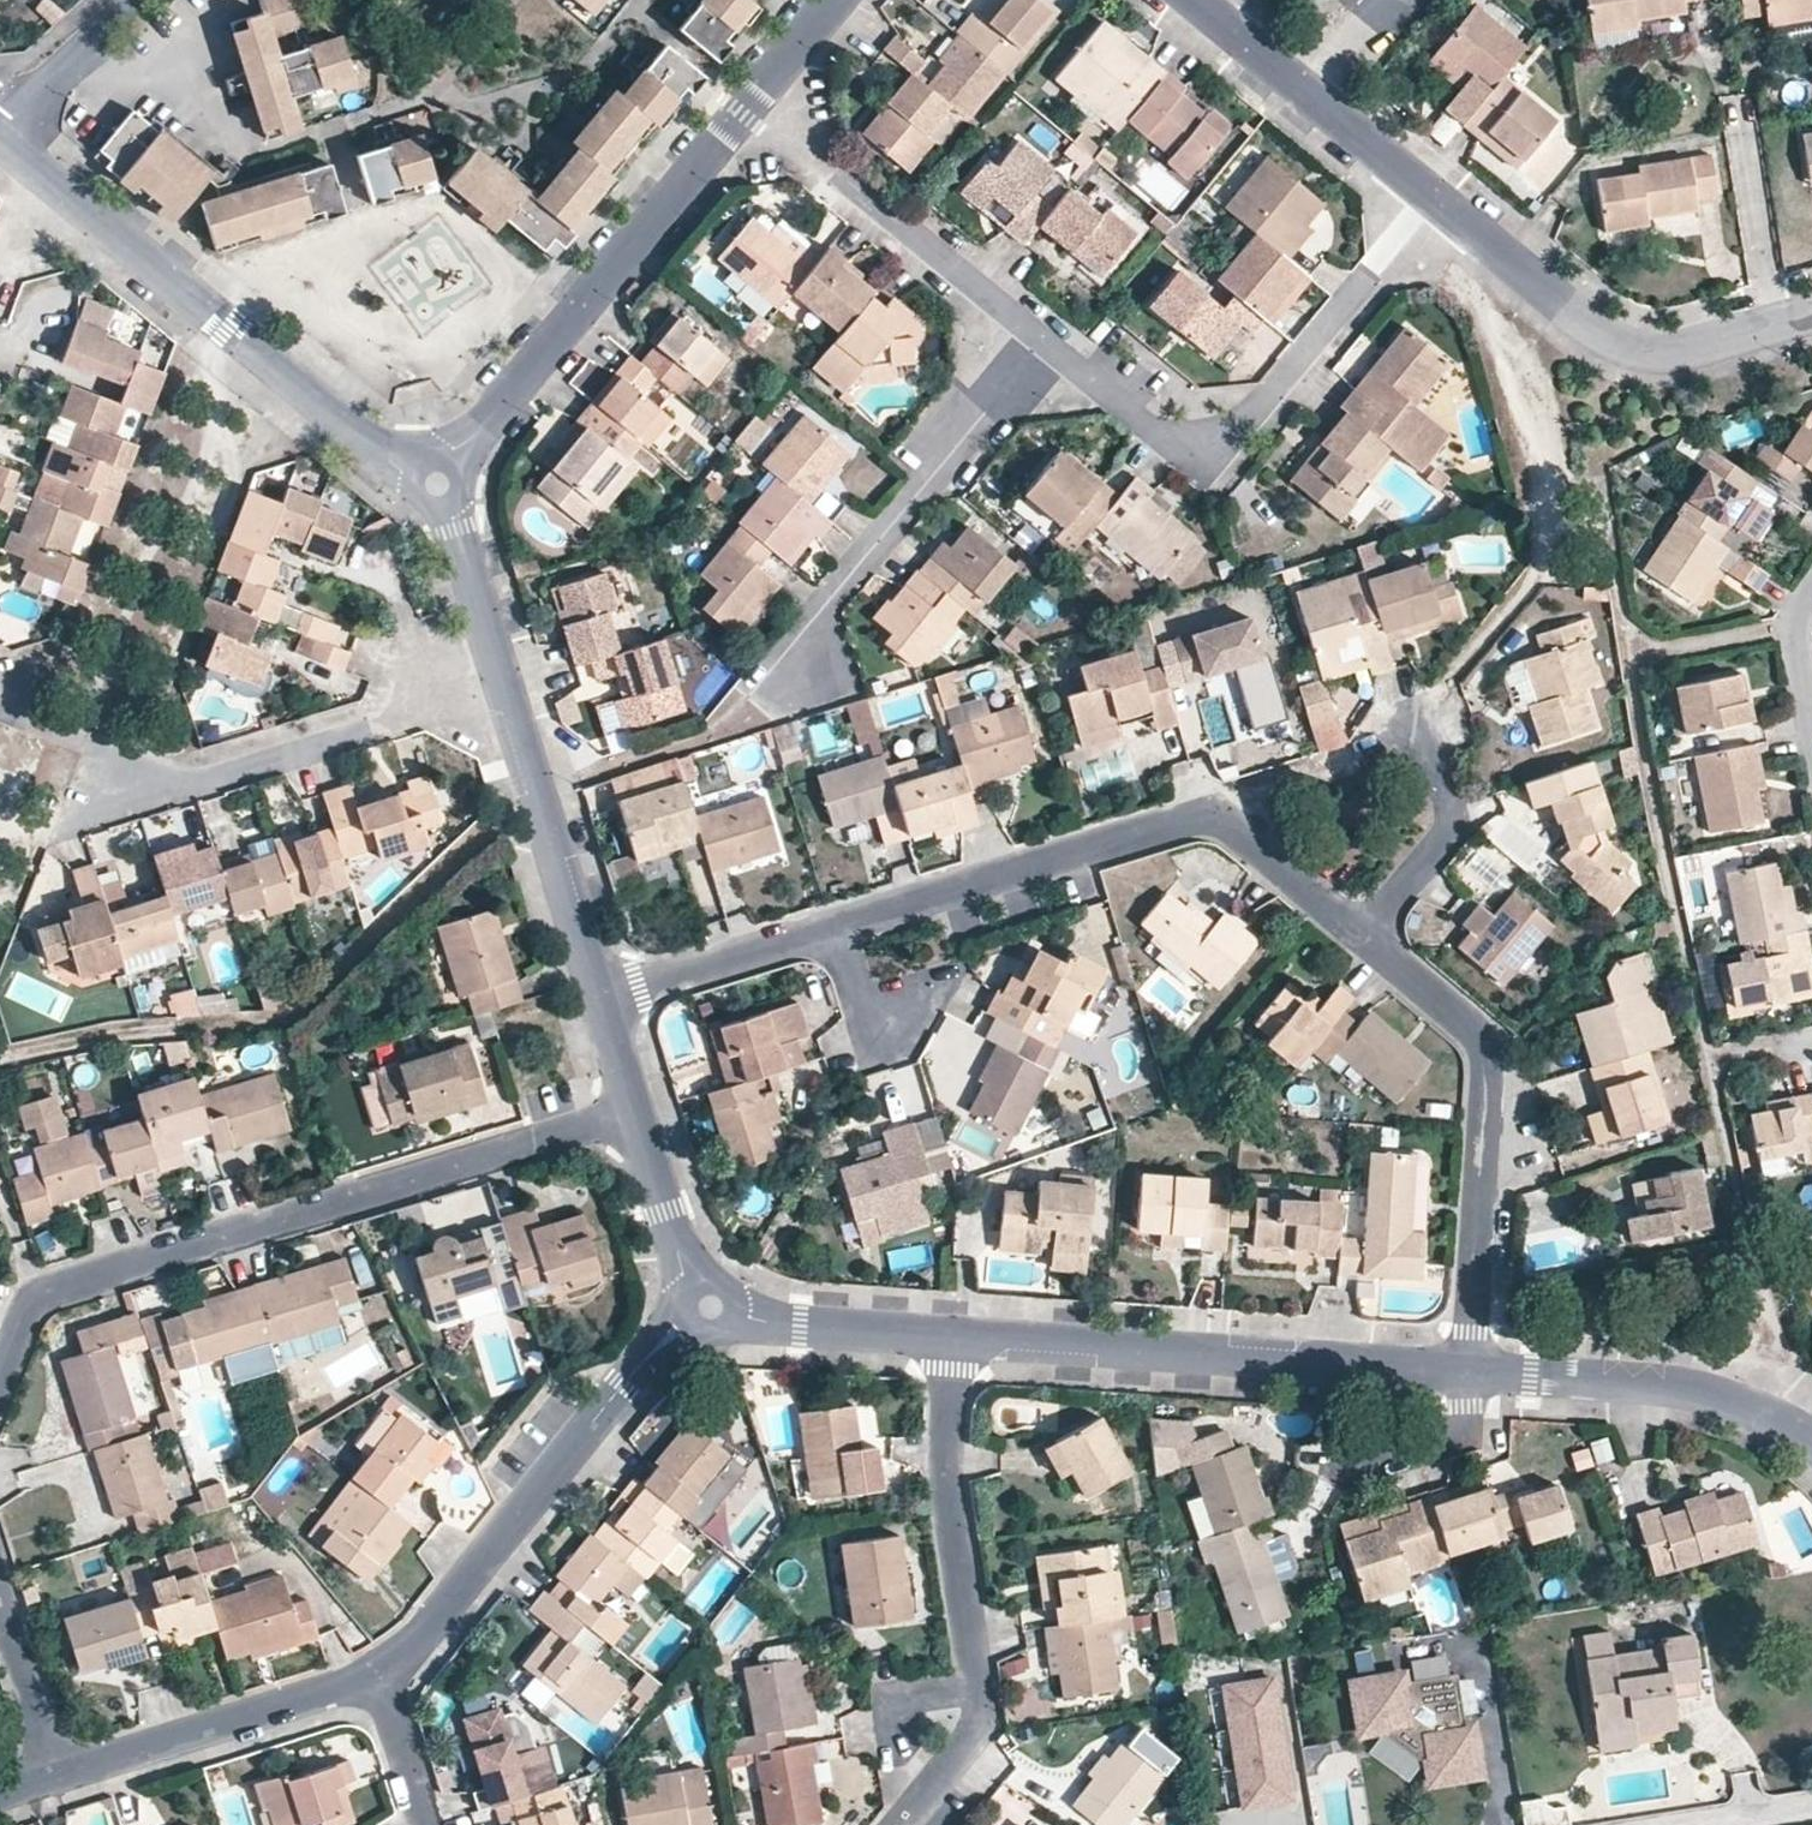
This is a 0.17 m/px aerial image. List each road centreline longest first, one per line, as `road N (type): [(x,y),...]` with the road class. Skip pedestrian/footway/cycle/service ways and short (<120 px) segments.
road 1 (residential): [(603,996),(1193,816),(1224,822),(1367,940)]
road 2 (residential): [(0,1374),(24,1310),(50,1287),(637,1111)]
road 3 (residential): [(0,724),(153,786),(184,785),(506,685)]
road 4 (residential): [(1044,339),(1144,418),(1212,432),(1267,401),(1433,200)]
road 5 (residential): [(902,1824),(983,1718),(946,1466),(950,1336)]
road 6 (residential): [(950,1336),(1466,1373)]
road 7 (residential): [(38,172),(397,463),(440,471)]
road 8 (residential): [(379,1677),(406,1654),(621,1388),(702,1309)]
road 9 (residential): [(1367,940),(1471,1027),(1486,1056),(1466,1373)]
road 10 (residential): [(440,471),(746,103)]
road 11 (residential): [(1433,200),(1618,343),(1689,354),(1811,325)]
road 12 (residential): [(809,672),(827,607),(1044,339)]
road 13 (residential): [(746,103),(1044,339)]
road 14 (residential): [(1466,1373),(1720,1399),(1811,1442)]
road 15 (residential): [(54,1784),(379,1677)]
road 16 (residential): [(506,685),(603,996)]
road 17 (residential): [(1367,940),(1446,828),(1411,710)]
road 18 (residential): [(702,1309),(950,1336)]
road 19 (residential): [(440,471),(506,685)]
road 20 (residential): [(637,1111),(702,1309)]
road 21 (residential): [(54,1784),(0,1600)]
road 22 (residential): [(0,131),(134,0)]
road 23 (residential): [(1309,98),(1433,200)]
road 24 (residential): [(1811,589),(1789,624),(1811,736)]
road 25 (residential): [(1189,0),(1309,98)]
road 26 (residential): [(379,1677),(427,1824)]
road 27 (residential): [(746,103),(830,0)]
road 28 (residential): [(1388,0),(1309,98)]
road 29 (residential): [(603,996),(637,1111)]

